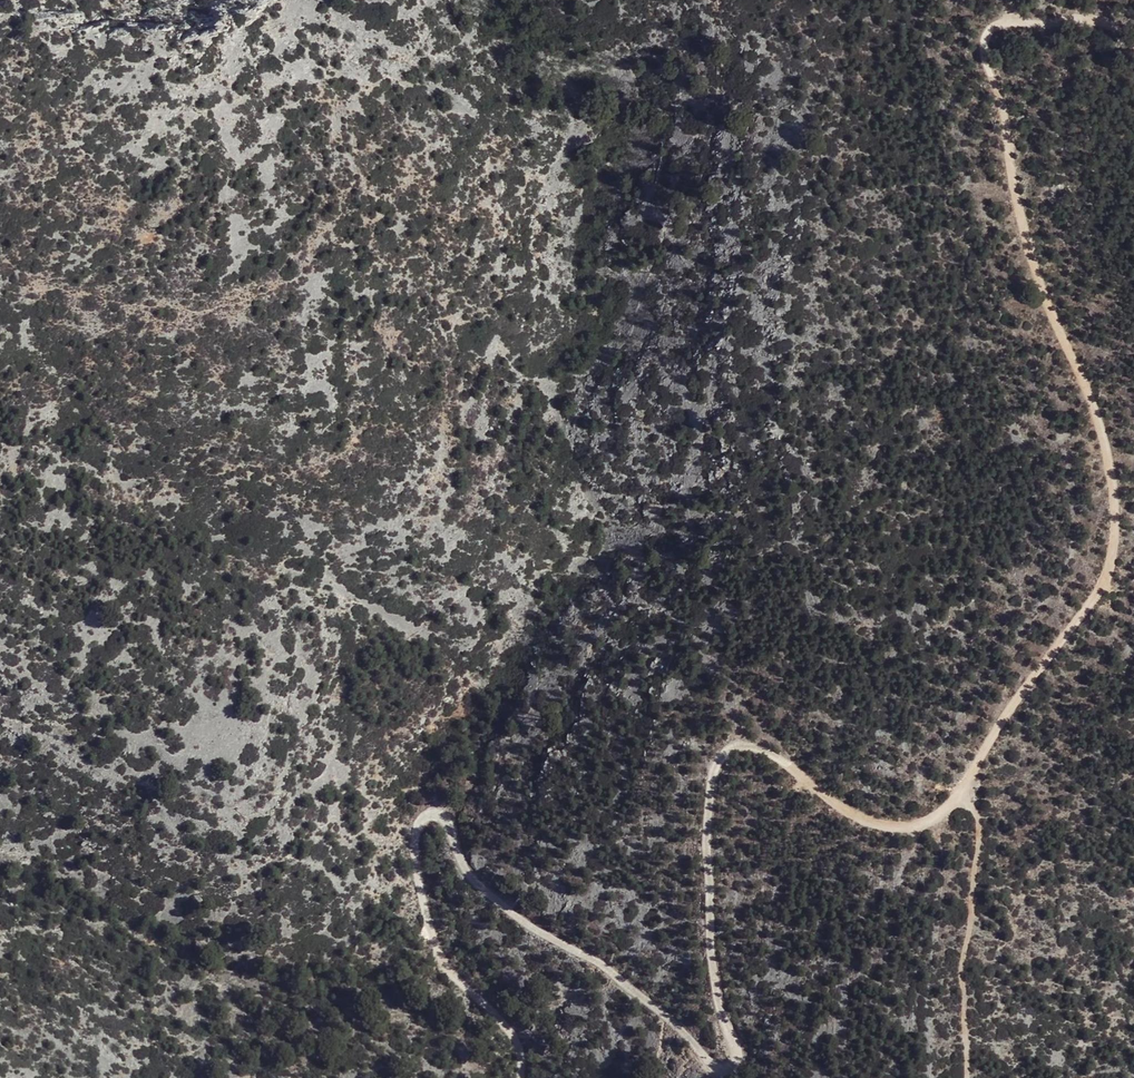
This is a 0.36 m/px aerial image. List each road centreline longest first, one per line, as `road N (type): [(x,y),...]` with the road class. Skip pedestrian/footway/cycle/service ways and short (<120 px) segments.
road 1 (track): [(522,1077),(512,1032),(448,968),(430,933),(413,842),(425,815),(446,820),(472,877),(498,901),(602,965),(693,1041),(714,1069),(728,1071),(737,1059),(719,1004),(706,852),(717,762),(739,746),(768,751),(831,802),(875,823),(932,819),(964,790),(1004,718),(1098,590),(1114,532),(1108,453),(1032,263),(984,47),(986,31),(1000,20),(1077,16),(1116,27),(1133,42)]
road 2 (track): [(964,790),(979,829),(963,970),(970,1077)]

